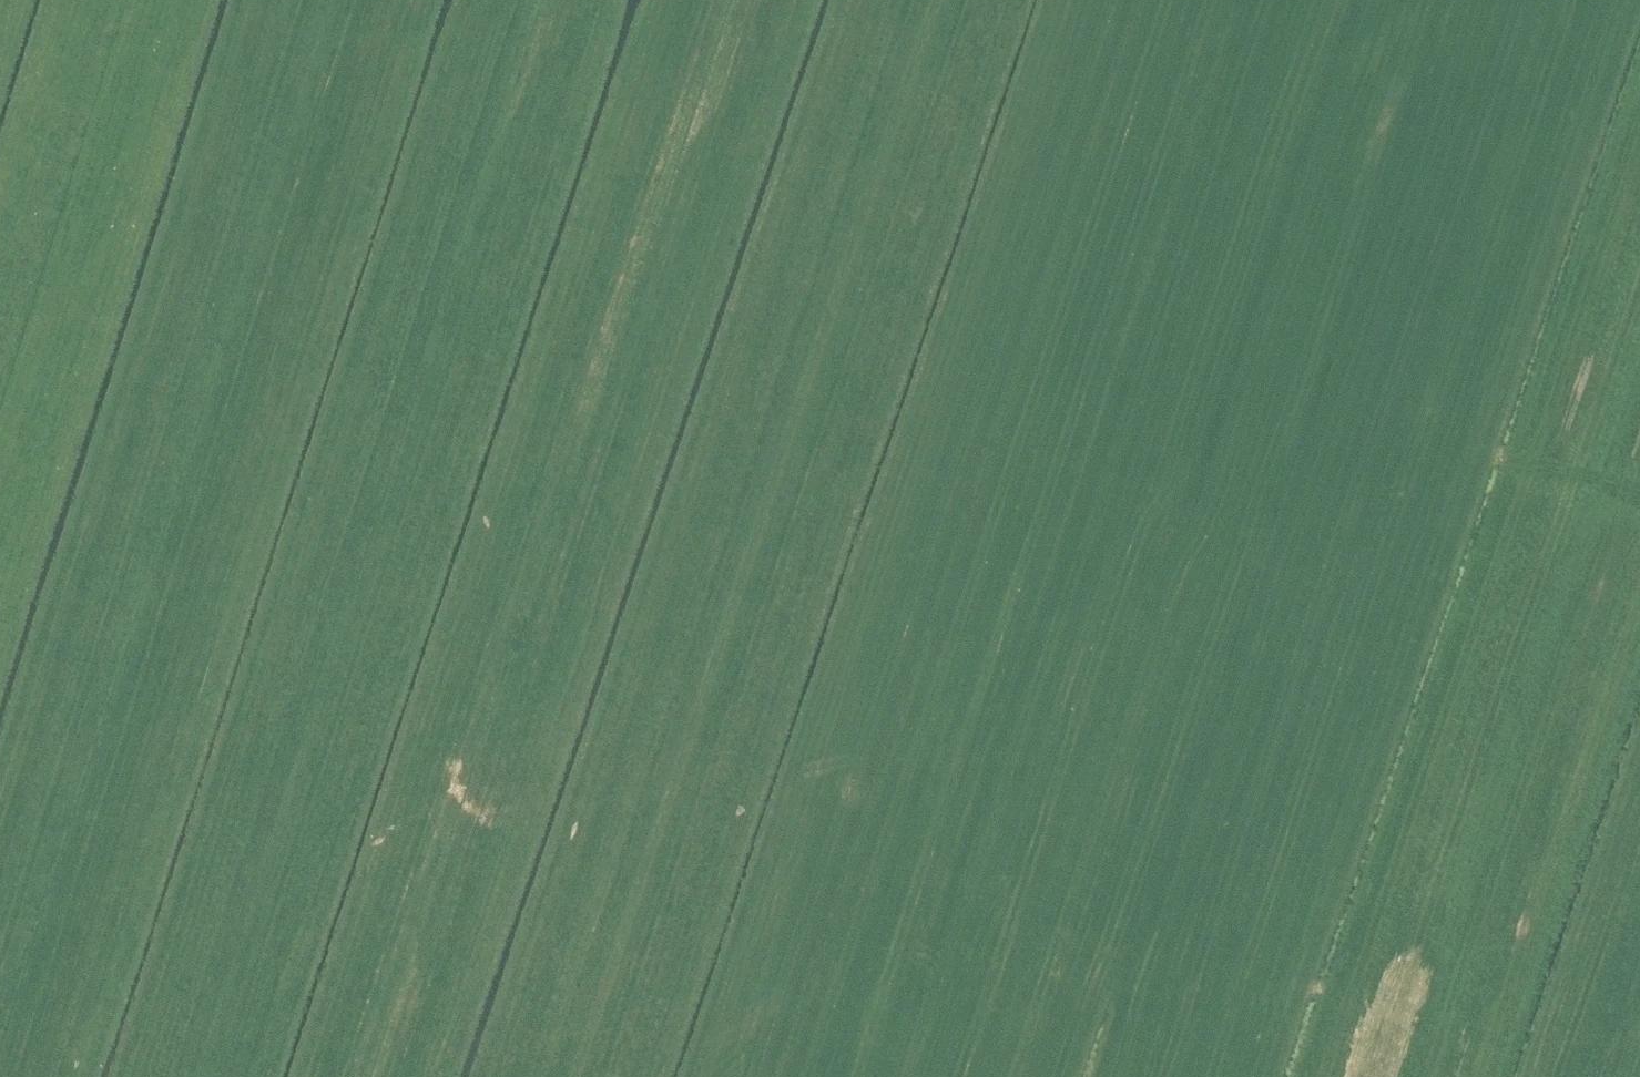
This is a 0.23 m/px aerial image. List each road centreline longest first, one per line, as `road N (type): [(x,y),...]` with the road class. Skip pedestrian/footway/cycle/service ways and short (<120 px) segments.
road 1 (track): [(1639,491),(1494,450),(1472,452),(1381,705)]

